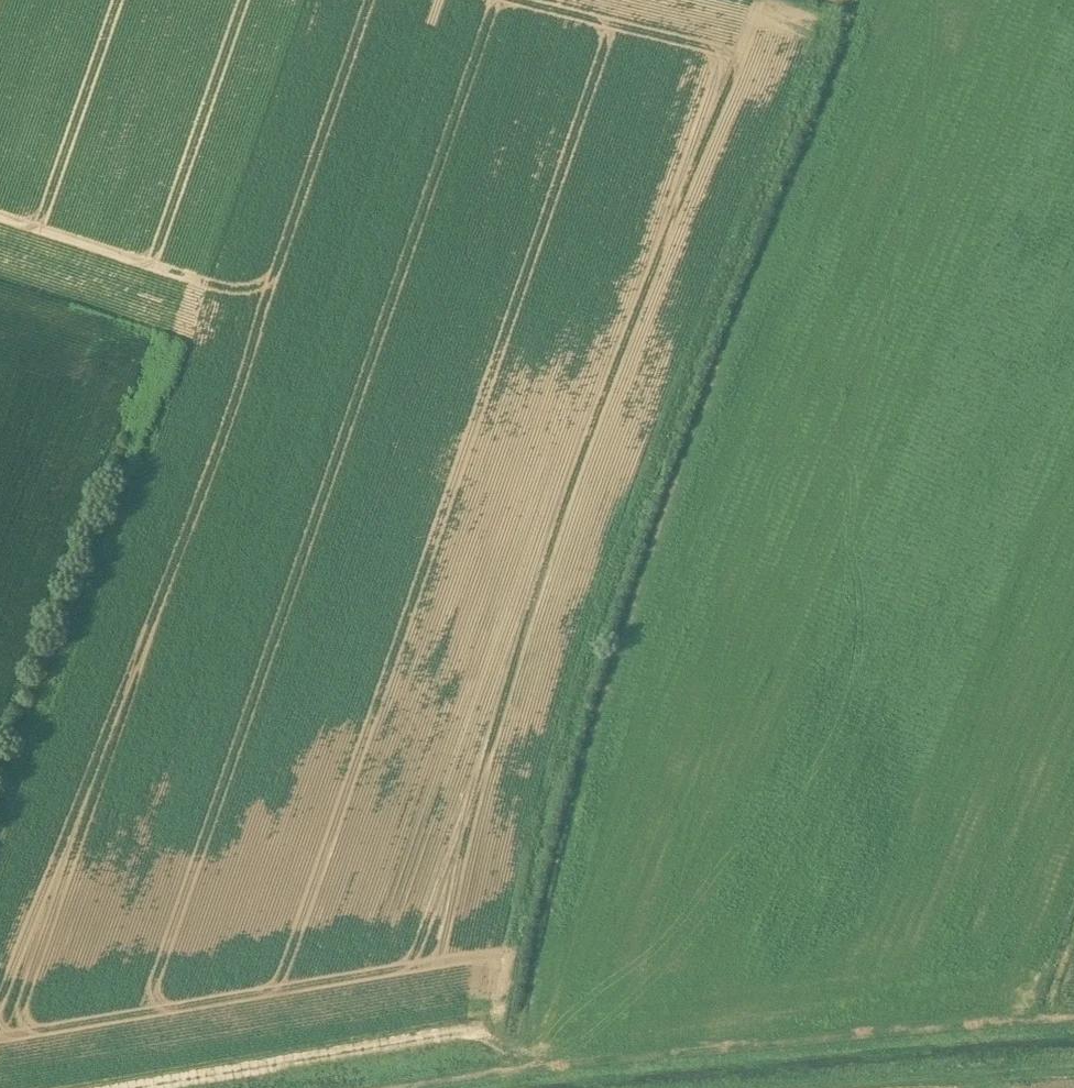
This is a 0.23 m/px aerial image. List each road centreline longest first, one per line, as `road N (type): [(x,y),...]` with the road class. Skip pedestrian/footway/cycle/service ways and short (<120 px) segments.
road 1 (track): [(138,1087),(470,1030)]

